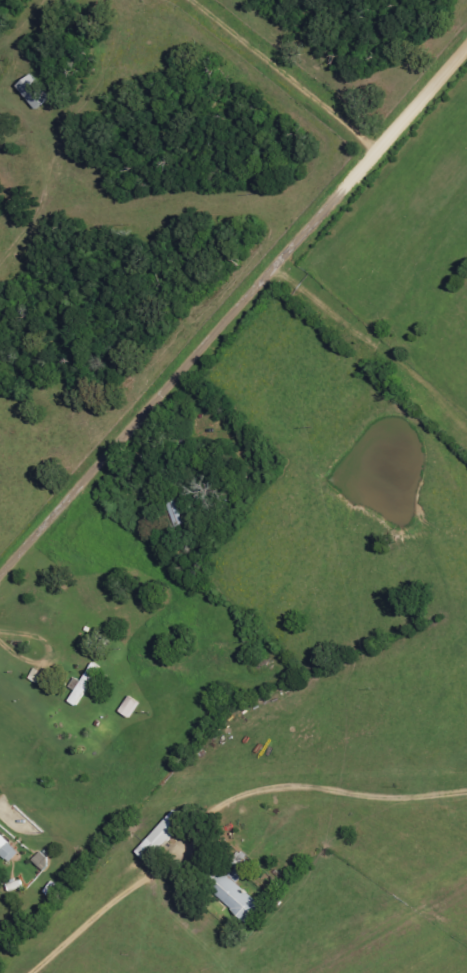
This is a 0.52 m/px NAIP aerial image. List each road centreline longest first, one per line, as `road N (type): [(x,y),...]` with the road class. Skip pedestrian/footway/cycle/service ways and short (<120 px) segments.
road 1 (residential): [(0,581),(466,55)]
road 2 (residential): [(369,168),(142,0)]

